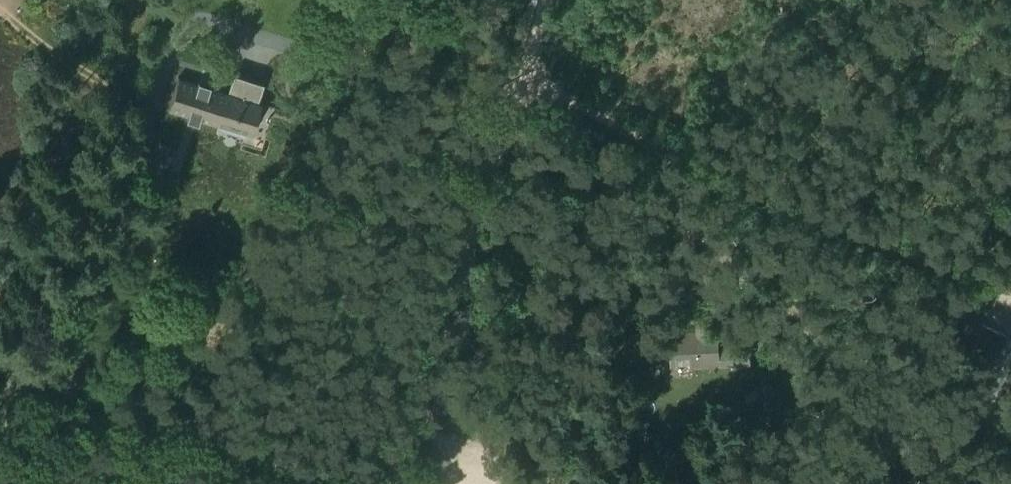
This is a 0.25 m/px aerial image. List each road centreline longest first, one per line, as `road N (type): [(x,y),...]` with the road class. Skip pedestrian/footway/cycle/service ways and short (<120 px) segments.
road 1 (track): [(508,79),(1010,300)]
road 2 (track): [(546,0),(399,483)]
road 3 (unclassified): [(335,483),(0,364)]

